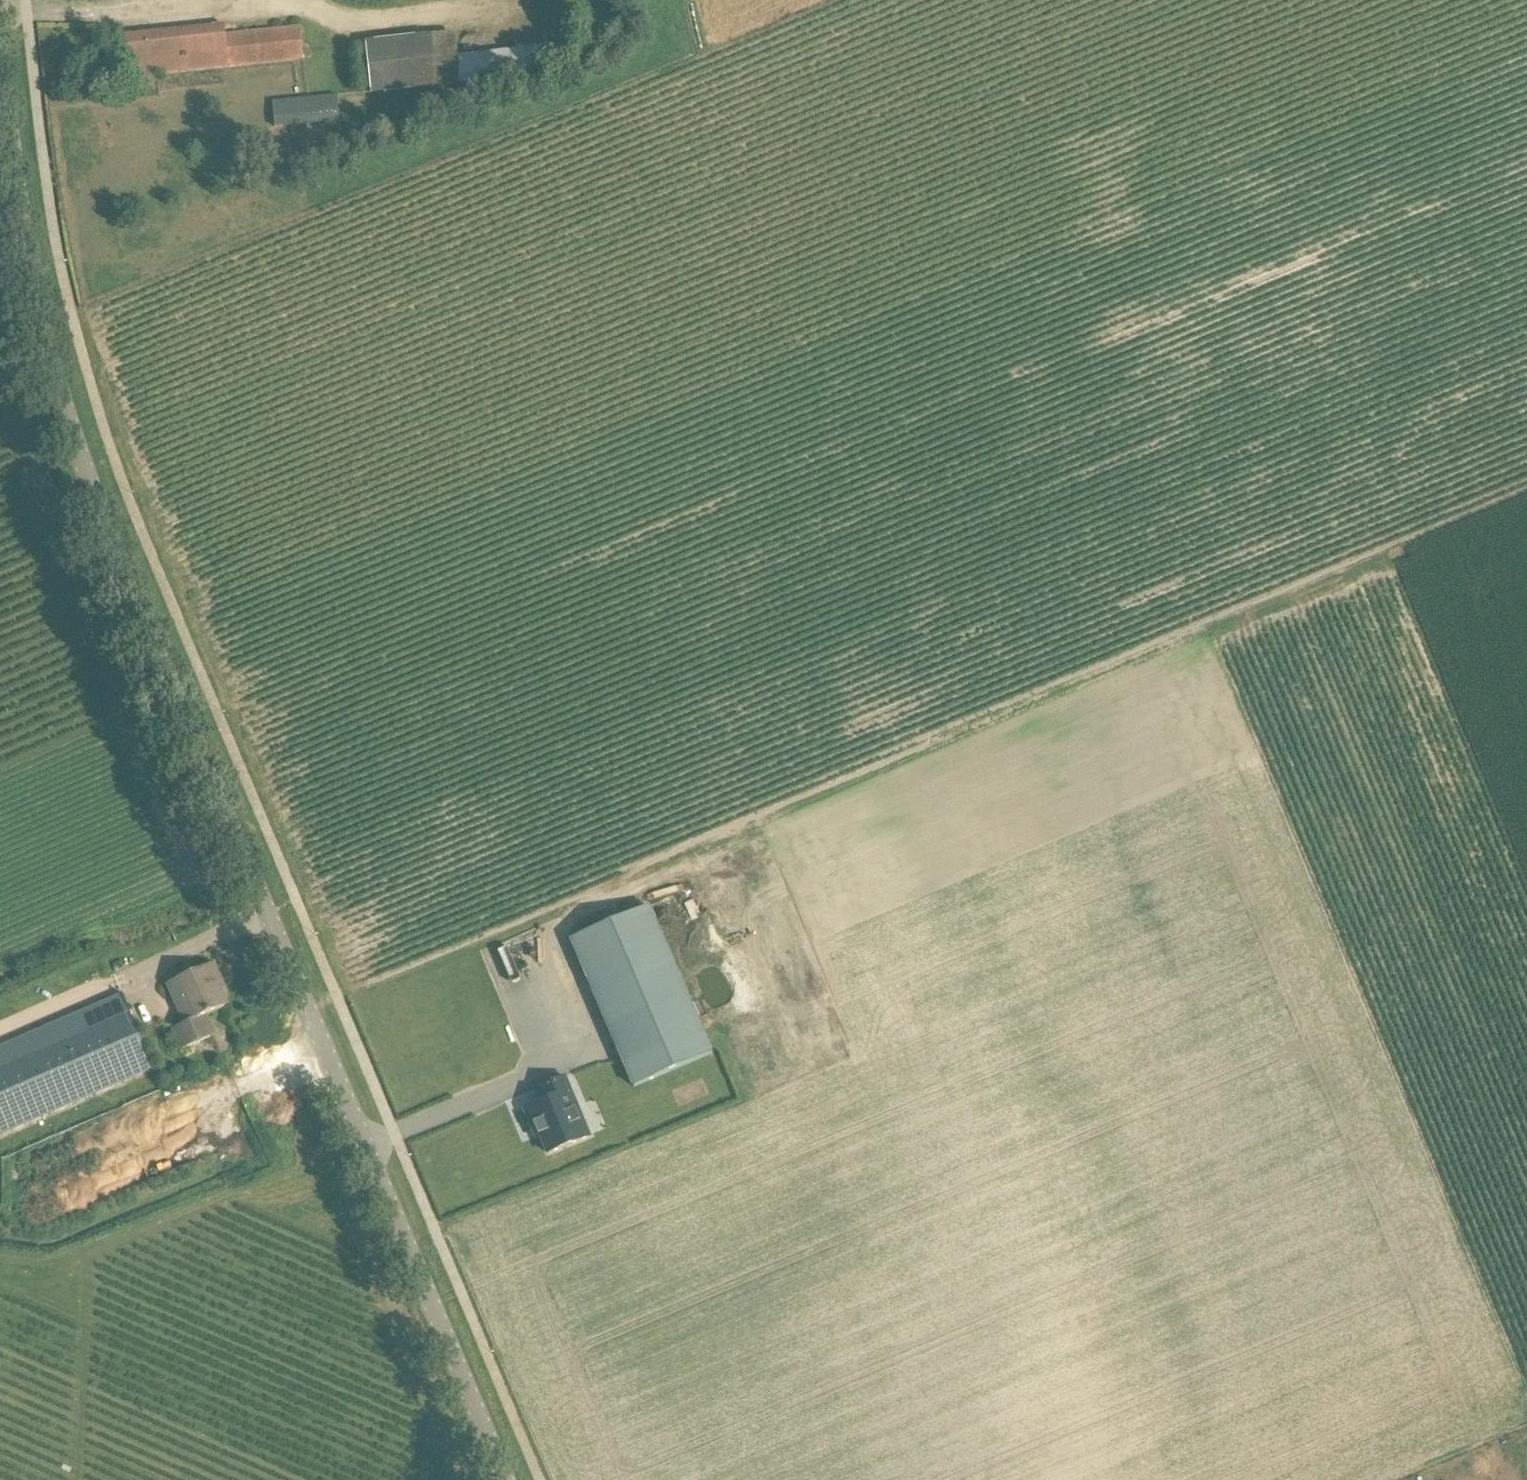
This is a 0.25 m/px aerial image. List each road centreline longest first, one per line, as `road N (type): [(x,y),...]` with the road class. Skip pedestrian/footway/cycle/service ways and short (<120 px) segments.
road 1 (tertiary): [(506,1479),(76,443),(33,292),(0,30)]

